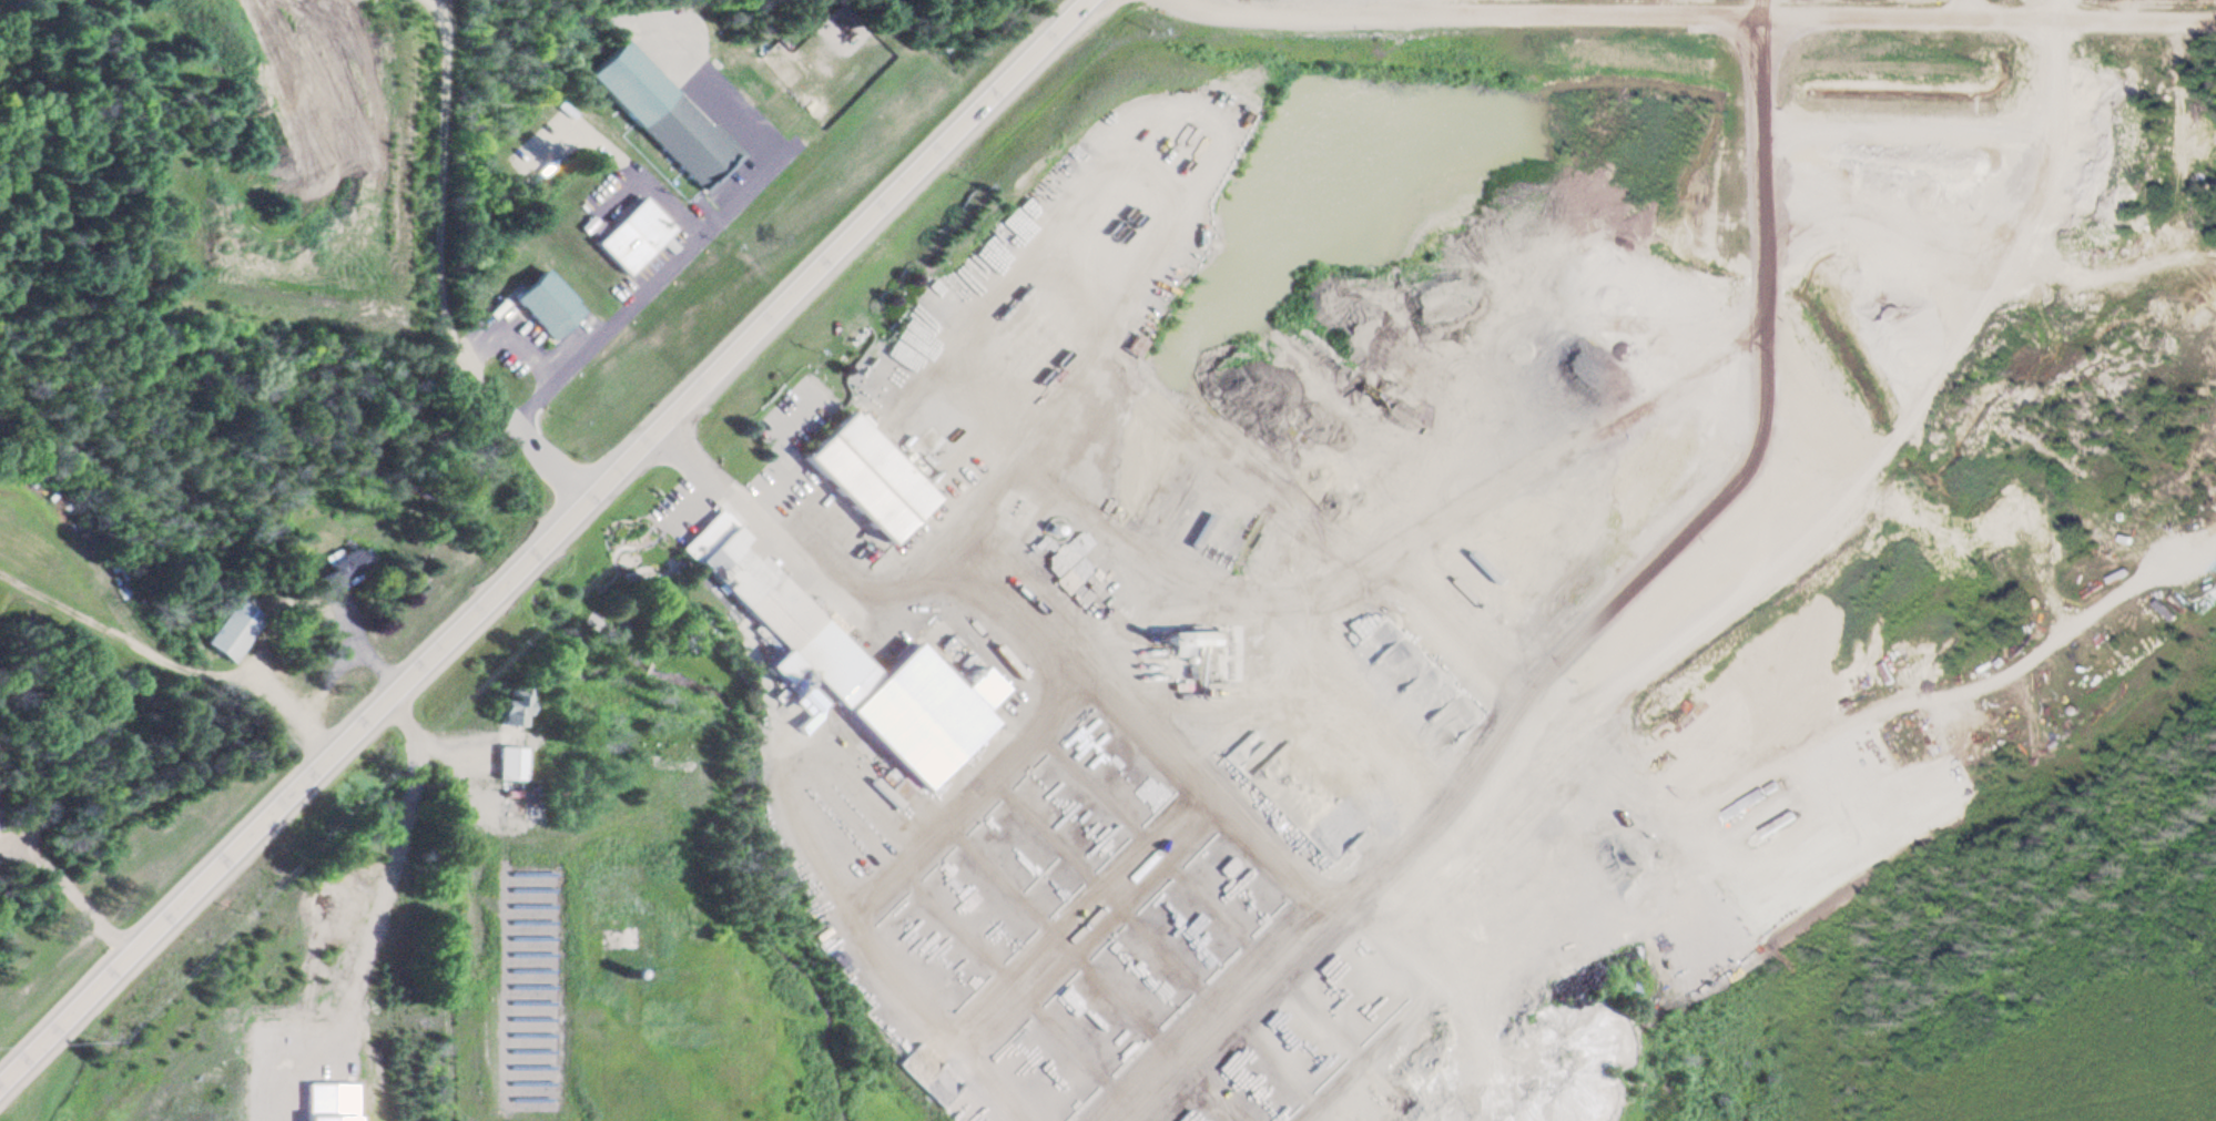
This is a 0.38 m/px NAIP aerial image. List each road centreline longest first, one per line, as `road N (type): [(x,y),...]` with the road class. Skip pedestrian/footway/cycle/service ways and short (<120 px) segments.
road 1 (primary): [(0,1083),(1086,0)]
road 2 (residential): [(2215,25),(1379,14),(1182,0)]

